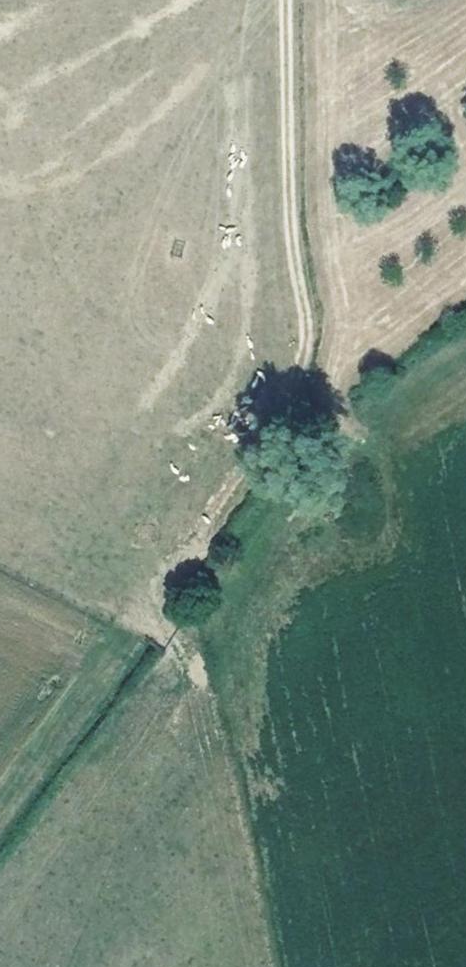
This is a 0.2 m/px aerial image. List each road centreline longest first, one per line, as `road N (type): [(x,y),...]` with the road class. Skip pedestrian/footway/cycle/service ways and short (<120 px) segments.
road 1 (track): [(286,0),(290,236),(322,391)]

